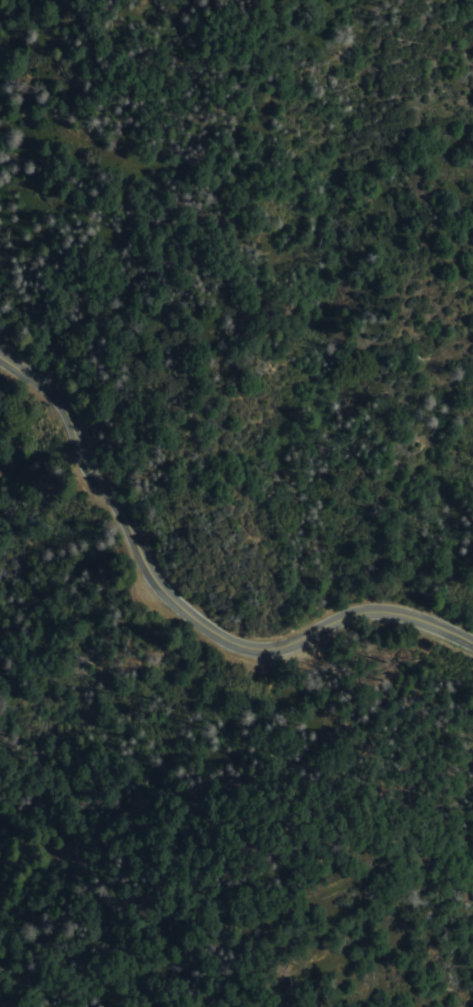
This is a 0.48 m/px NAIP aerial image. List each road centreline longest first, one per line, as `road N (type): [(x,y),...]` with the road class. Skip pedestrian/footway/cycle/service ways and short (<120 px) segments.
road 1 (residential): [(472,644),(386,611),(354,614),(280,644),(249,646),(214,633),(163,591),(60,407),(0,354)]

